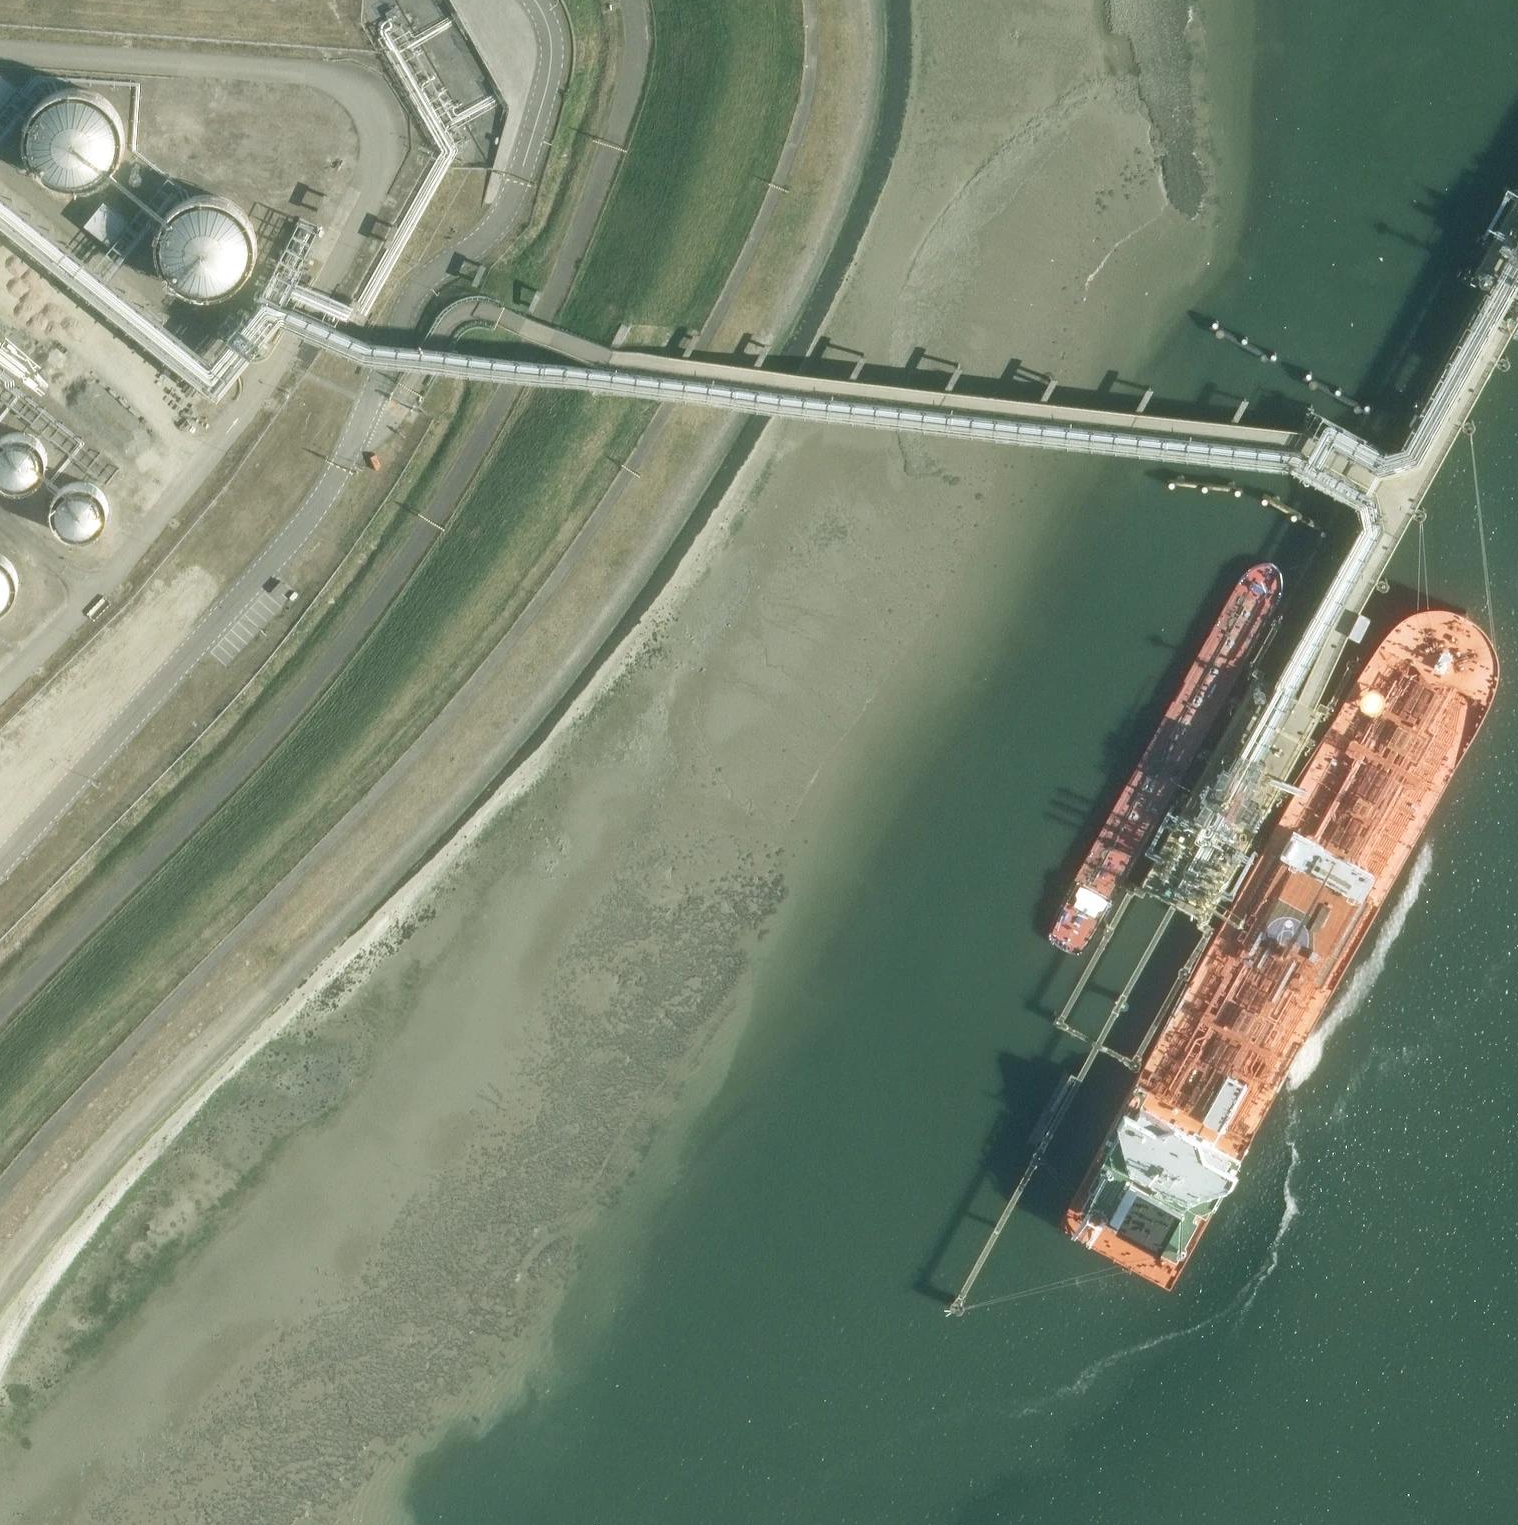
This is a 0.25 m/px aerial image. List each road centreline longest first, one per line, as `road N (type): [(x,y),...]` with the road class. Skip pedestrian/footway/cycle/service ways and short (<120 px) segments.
road 1 (unclassified): [(0,1014),(320,676),(442,506),(507,394),(607,154),(637,55),(630,0)]

